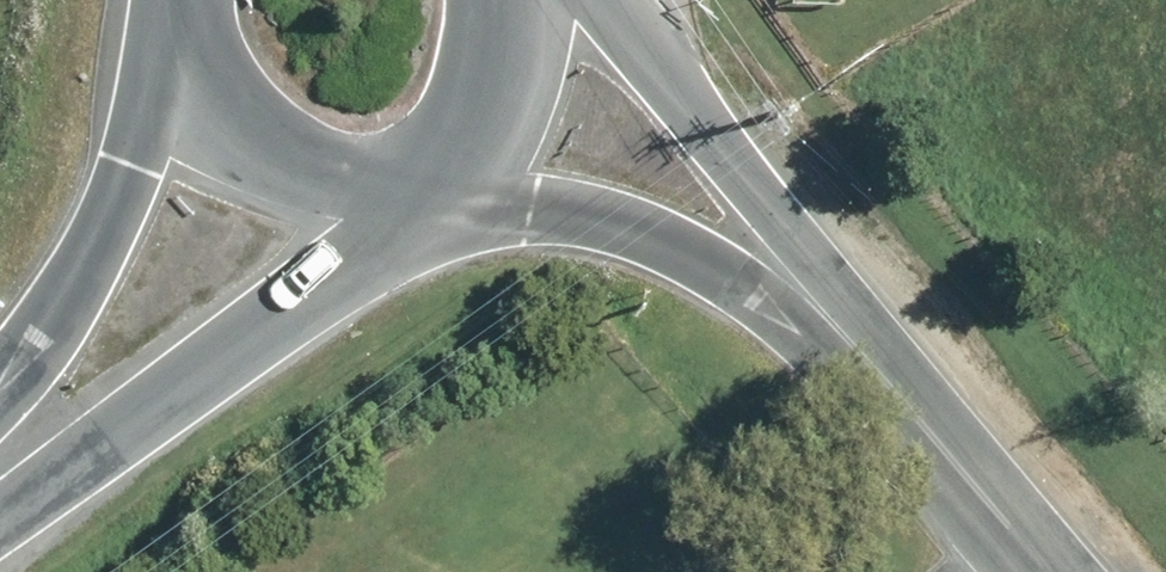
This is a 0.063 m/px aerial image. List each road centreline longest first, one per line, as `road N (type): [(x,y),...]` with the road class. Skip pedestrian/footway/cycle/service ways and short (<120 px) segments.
road 1 (secondary): [(959,464),(875,378),(718,264),(626,225),(535,205),(425,150)]
road 2 (secondary): [(593,0),(674,69),(772,183),(860,301),(959,464)]
road 3 (secondary): [(369,164),(349,266),(106,437),(0,491)]
road 4 (secondary): [(0,393),(43,342),(184,51)]
road 5 (secondary): [(369,164),(311,160),(258,138),(214,100),(184,51)]
road 6 (secondary): [(531,0),(512,70),(475,117),(425,150)]
road 7 (secondary): [(959,464),(1054,571)]

